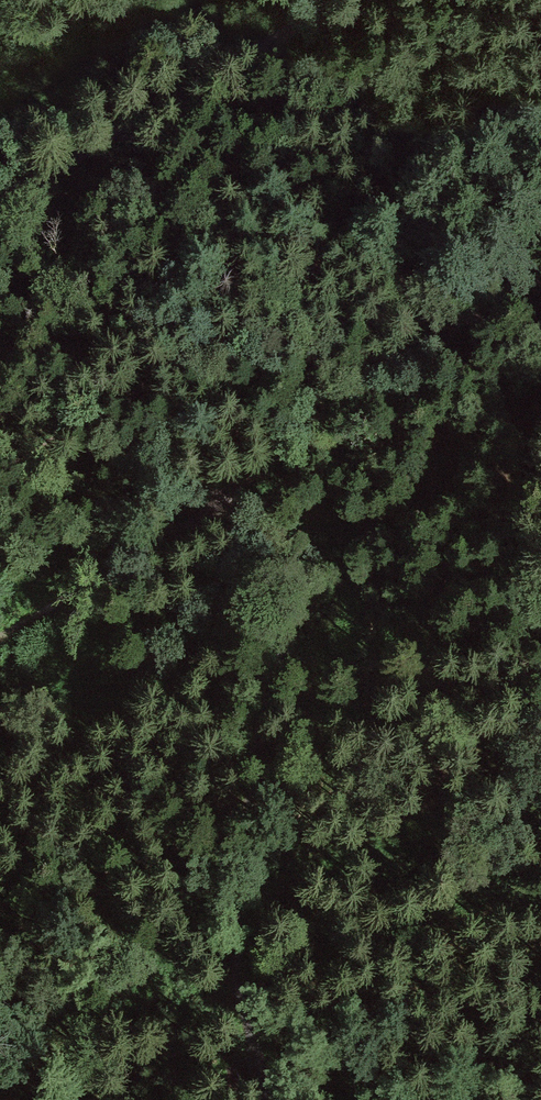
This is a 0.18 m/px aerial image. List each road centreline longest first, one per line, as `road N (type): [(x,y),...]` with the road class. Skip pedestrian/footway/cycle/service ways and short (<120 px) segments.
road 1 (track): [(540,313),(274,491),(0,647)]
road 2 (track): [(205,530),(247,567),(265,594),(274,646),(243,929),(282,1099)]
road 3 (track): [(322,0),(0,194)]

